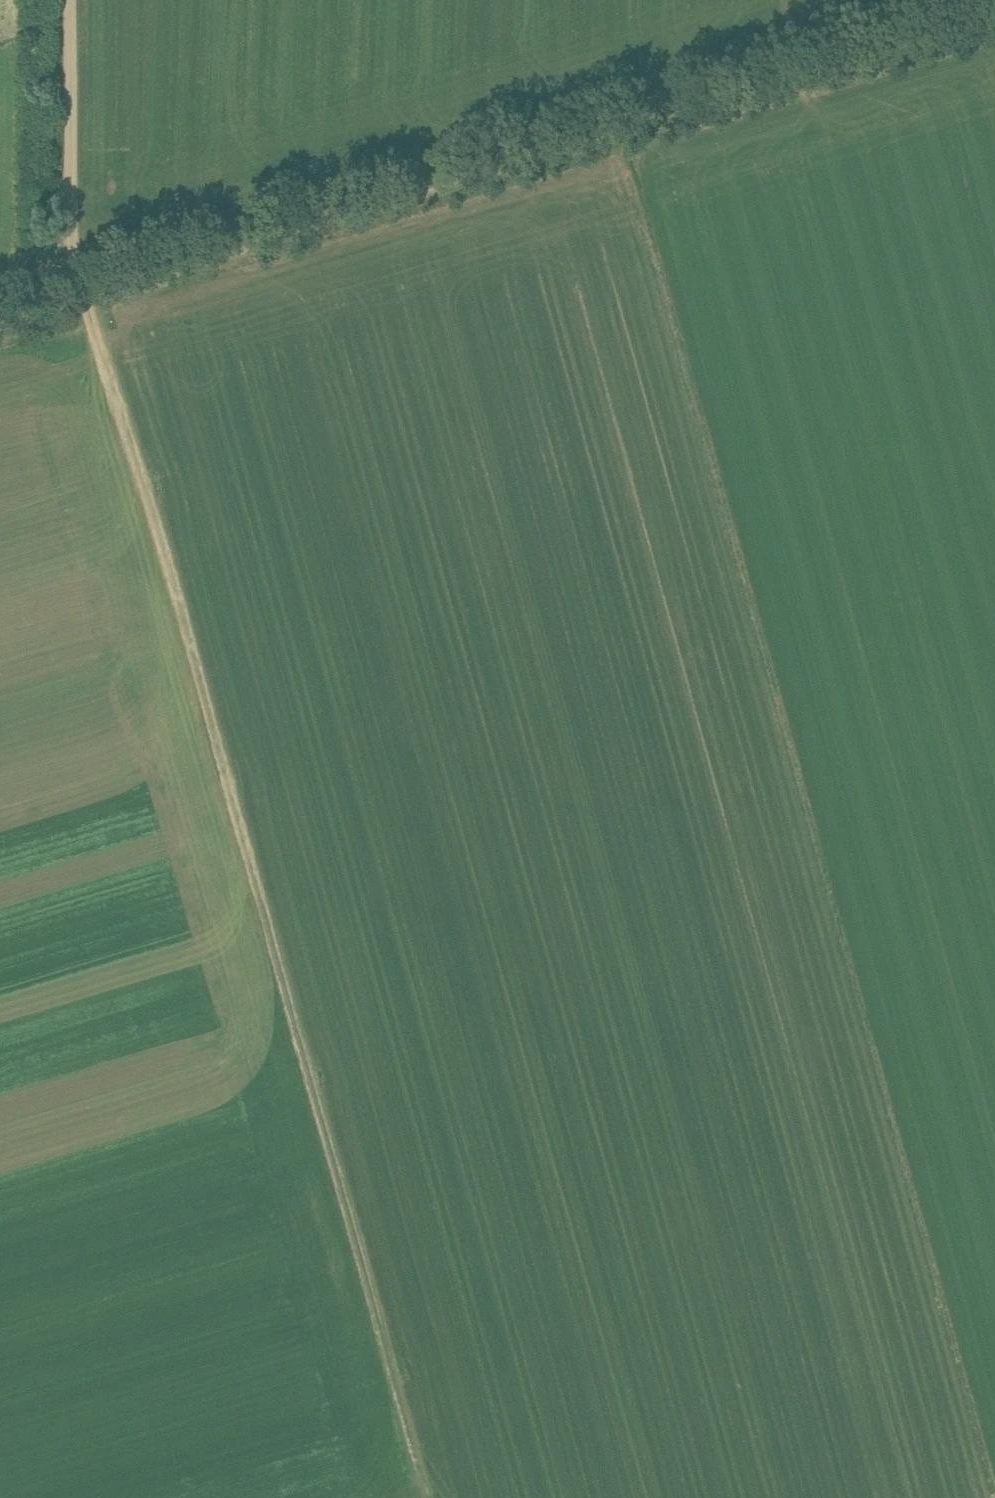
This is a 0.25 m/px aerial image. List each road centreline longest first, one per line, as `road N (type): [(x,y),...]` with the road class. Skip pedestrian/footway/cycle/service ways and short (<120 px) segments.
road 1 (track): [(82,294),(250,838),(412,1413)]
road 2 (track): [(70,0),(74,249),(82,294)]

